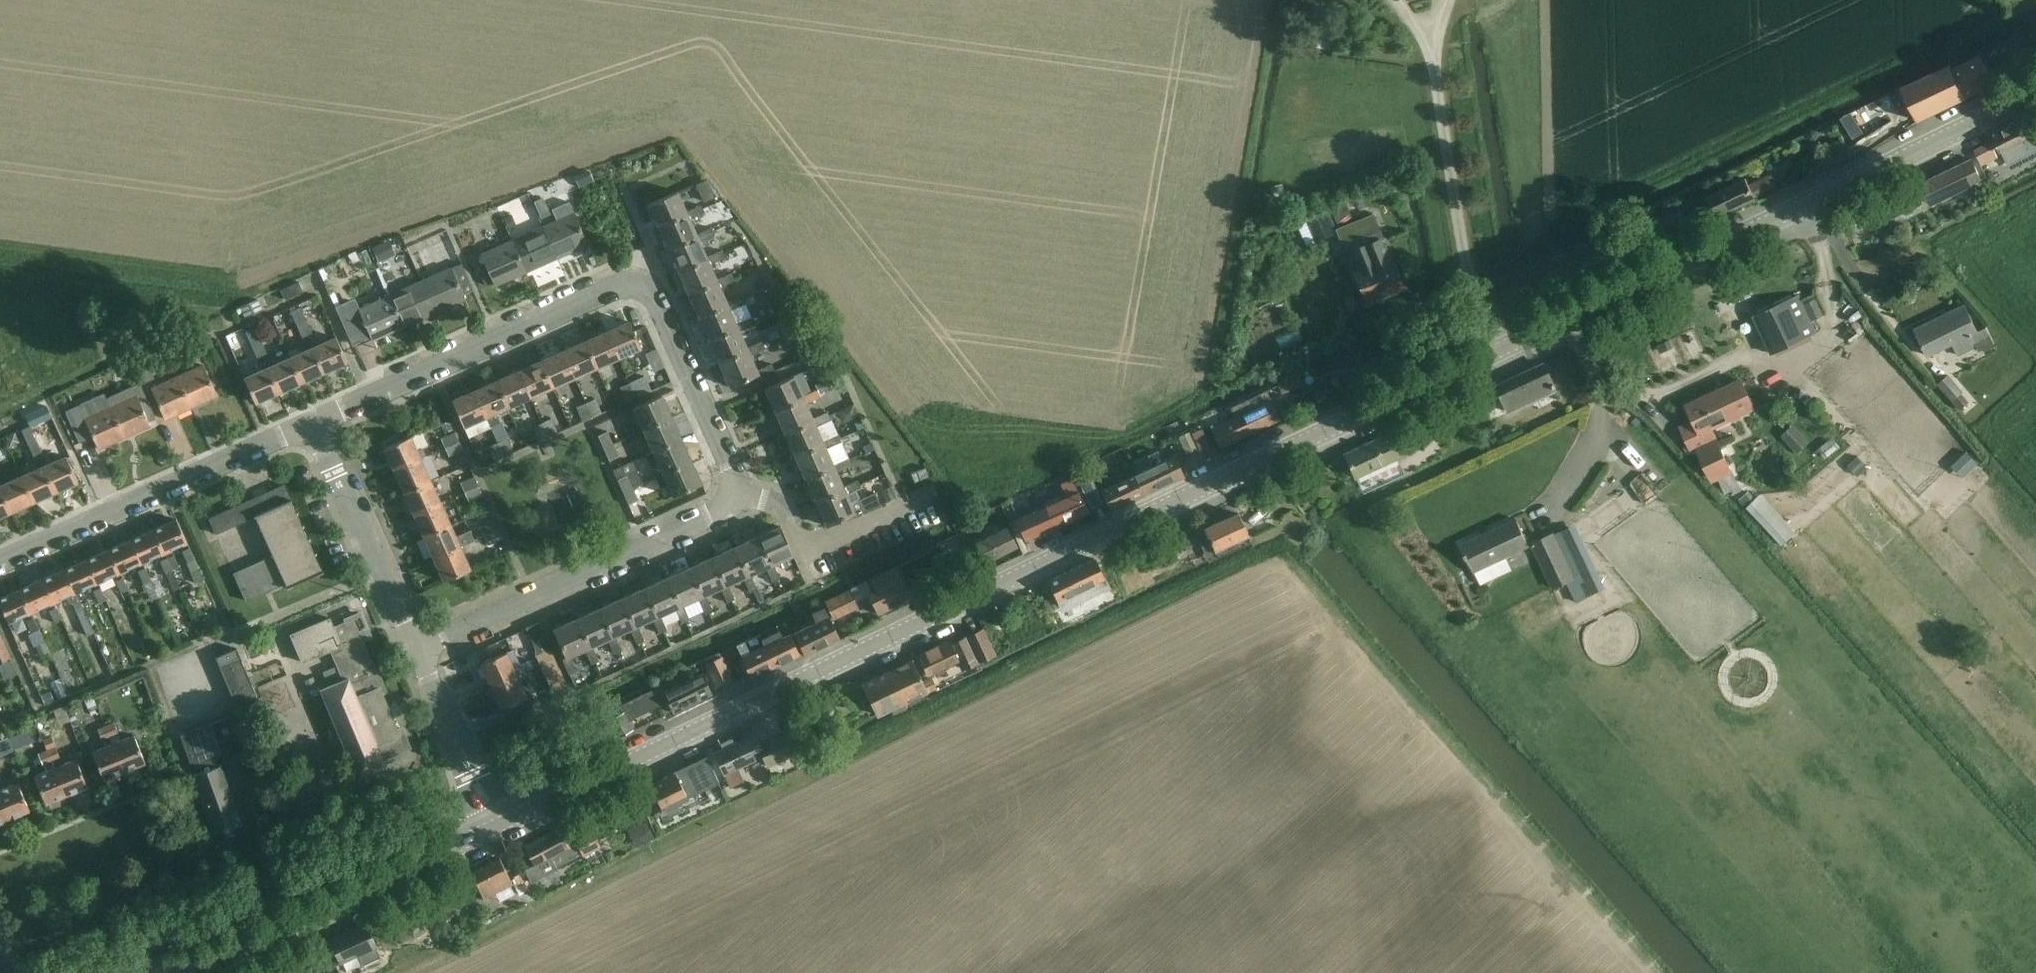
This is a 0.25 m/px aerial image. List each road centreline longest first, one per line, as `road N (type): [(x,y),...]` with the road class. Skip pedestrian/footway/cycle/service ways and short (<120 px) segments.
road 1 (secondary): [(494,821),(1499,356),(2035,91)]
road 2 (track): [(2035,910),(1599,413)]
road 3 (residential): [(415,649),(743,500)]
road 4 (residential): [(310,422),(615,286),(638,286)]
road 5 (secondary): [(176,972),(494,821)]
road 6 (residential): [(0,560),(310,422)]
road 7 (residential): [(415,649),(310,422)]
road 8 (residential): [(743,500),(652,298),(638,286)]
road 9 (residential): [(743,500),(777,503),(803,549),(932,499)]
road 10 (residential): [(494,821),(415,649)]

